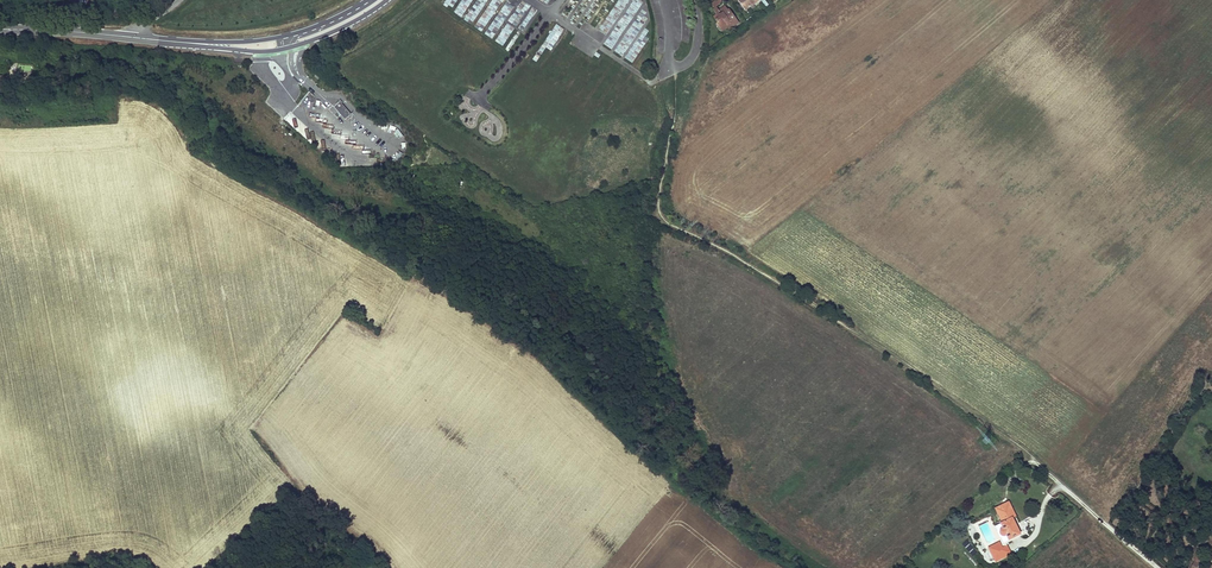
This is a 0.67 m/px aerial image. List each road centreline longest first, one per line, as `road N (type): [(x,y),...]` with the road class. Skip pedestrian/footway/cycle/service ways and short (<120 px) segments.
road 1 (tertiary): [(176,42),(280,50),(387,0)]
road 2 (tertiary): [(368,0),(291,35),(176,42)]
road 3 (tertiary): [(176,42),(0,29)]
road 4 (unclassified): [(1155,567),(1062,488)]

